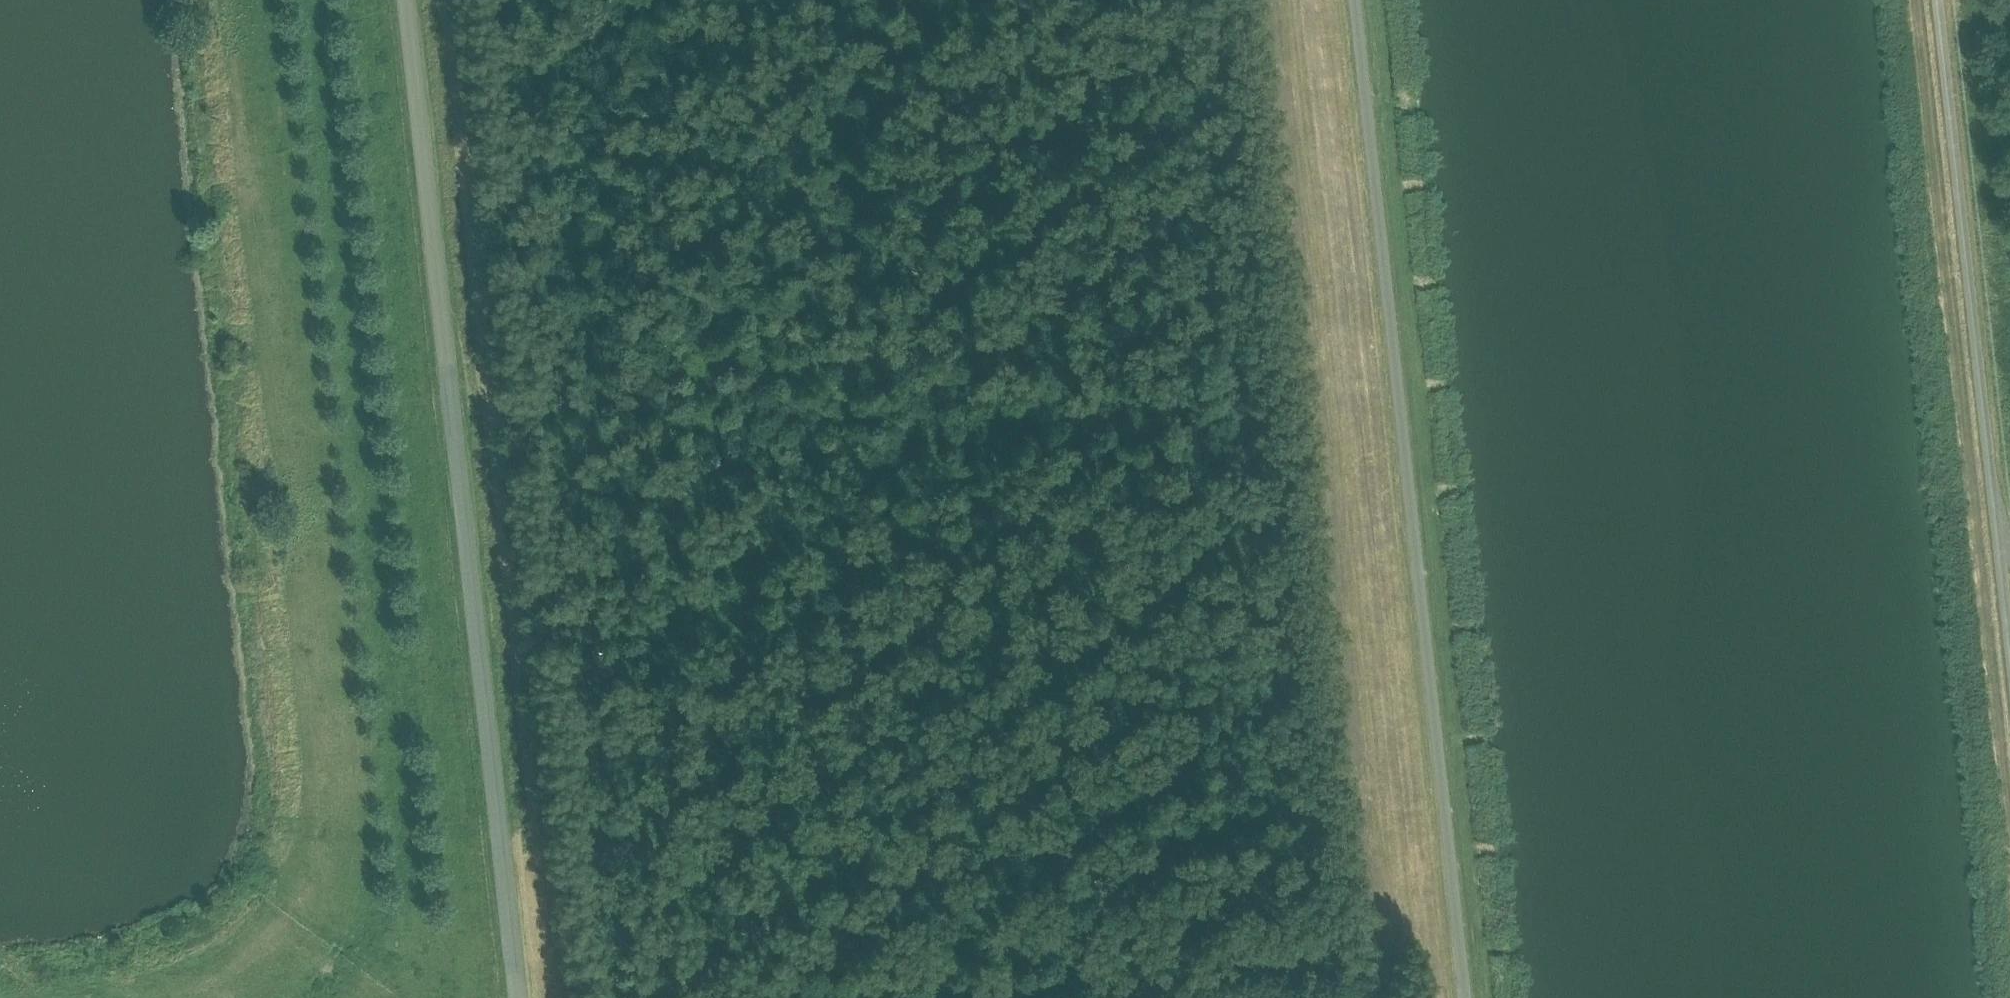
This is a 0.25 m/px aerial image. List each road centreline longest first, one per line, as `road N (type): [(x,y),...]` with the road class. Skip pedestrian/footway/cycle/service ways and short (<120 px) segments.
road 1 (unclassified): [(1482,997),(1364,0)]
road 2 (unclassified): [(514,997),(404,0)]
road 3 (unclassified): [(1938,0),(2009,645)]

